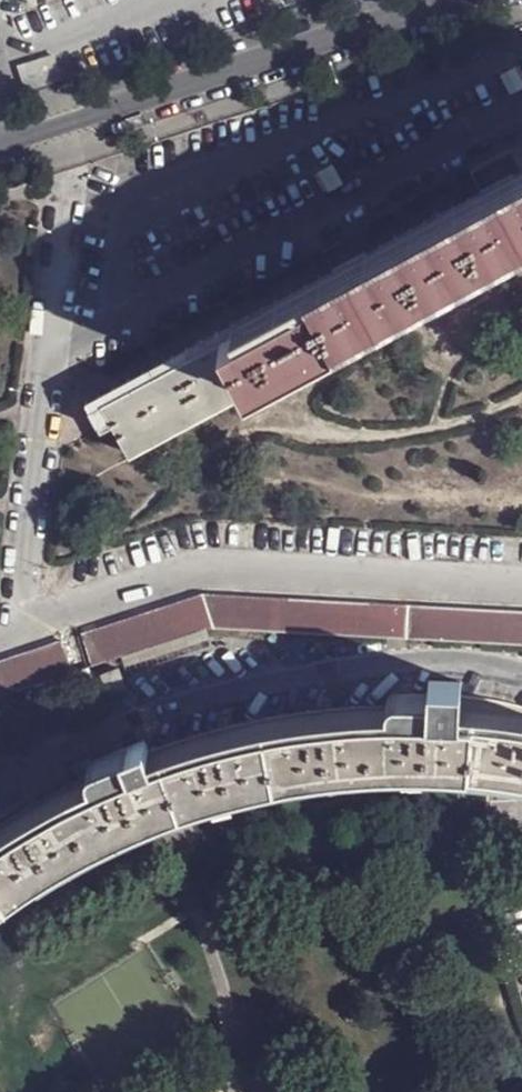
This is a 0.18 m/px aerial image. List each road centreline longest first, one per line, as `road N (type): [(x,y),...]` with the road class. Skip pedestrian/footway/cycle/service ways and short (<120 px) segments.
road 1 (residential): [(454,0),(0,149)]

